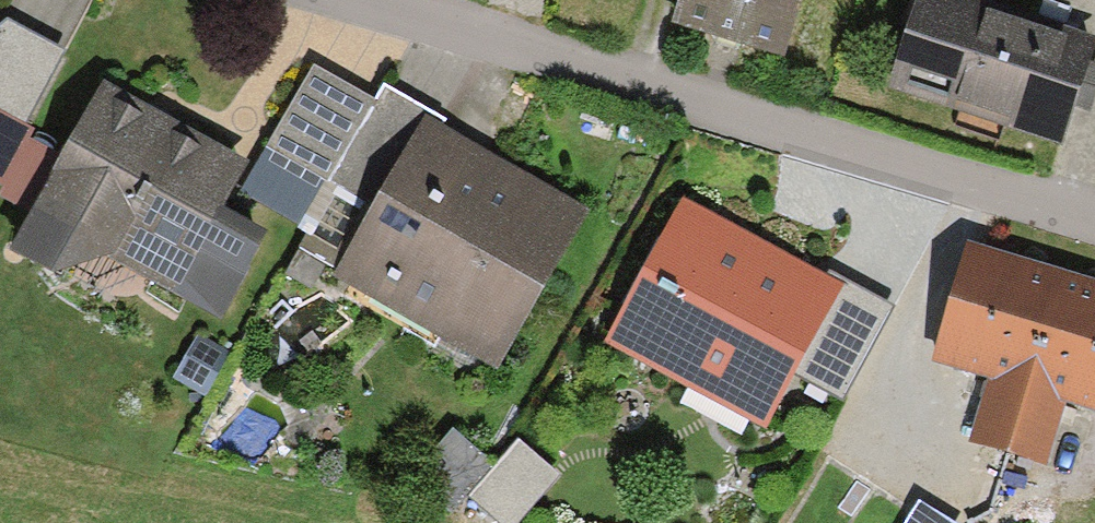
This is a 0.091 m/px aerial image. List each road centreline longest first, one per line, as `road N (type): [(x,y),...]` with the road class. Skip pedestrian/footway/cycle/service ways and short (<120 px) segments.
road 1 (residential): [(378,0),(1094,200)]

